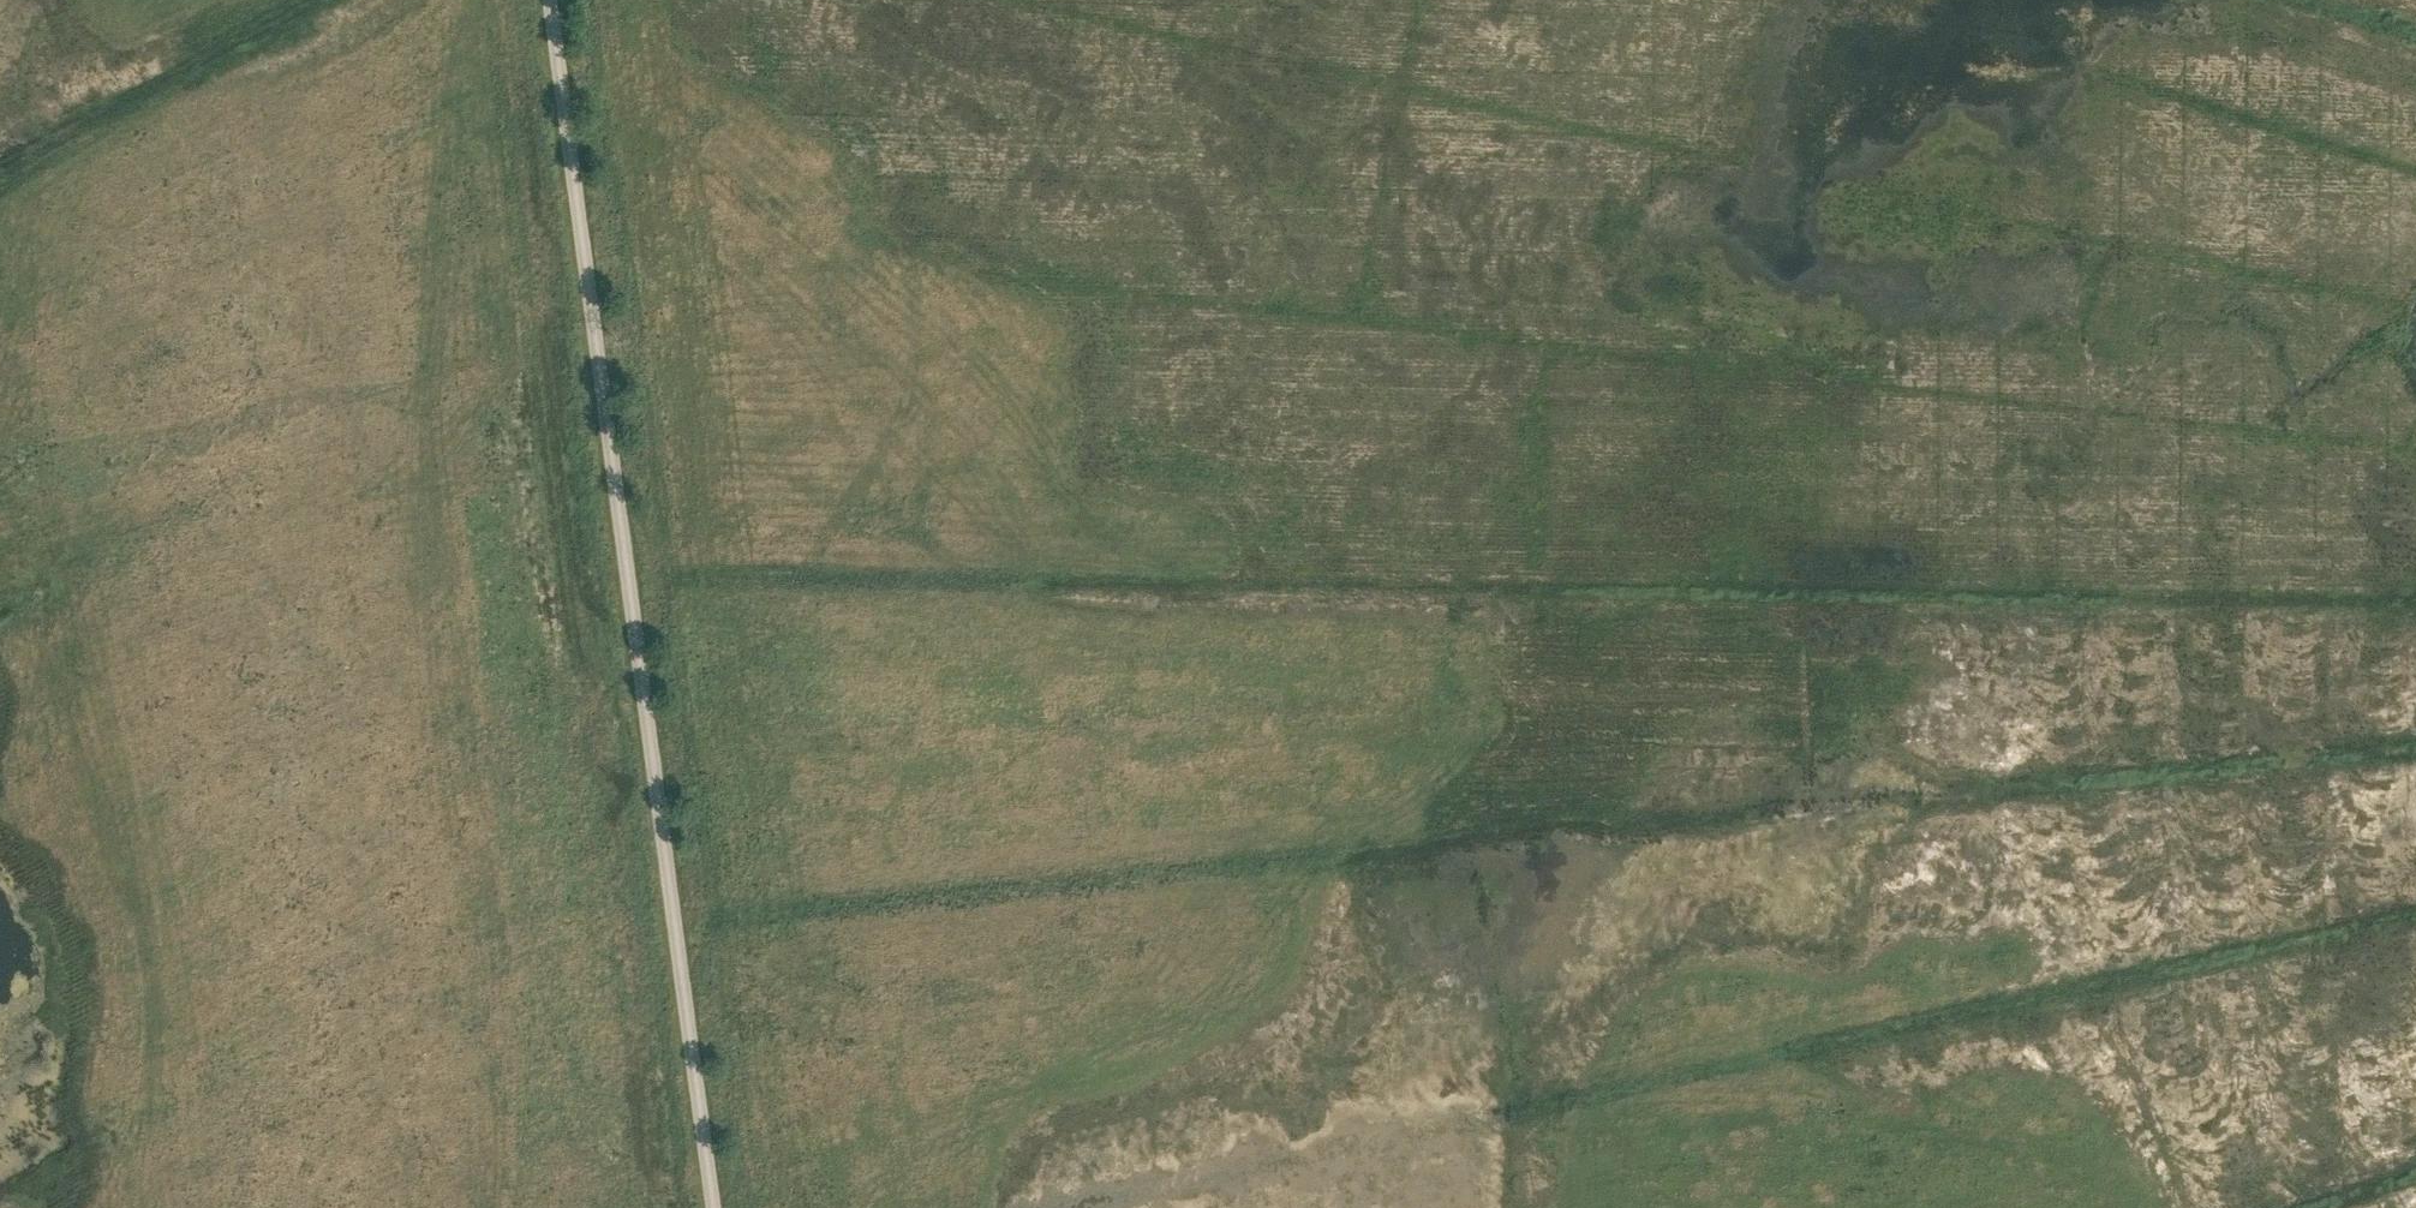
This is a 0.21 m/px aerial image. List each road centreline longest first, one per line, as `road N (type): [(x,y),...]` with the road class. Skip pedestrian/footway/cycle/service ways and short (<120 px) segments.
road 1 (unclassified): [(714,1207),(550,0)]

